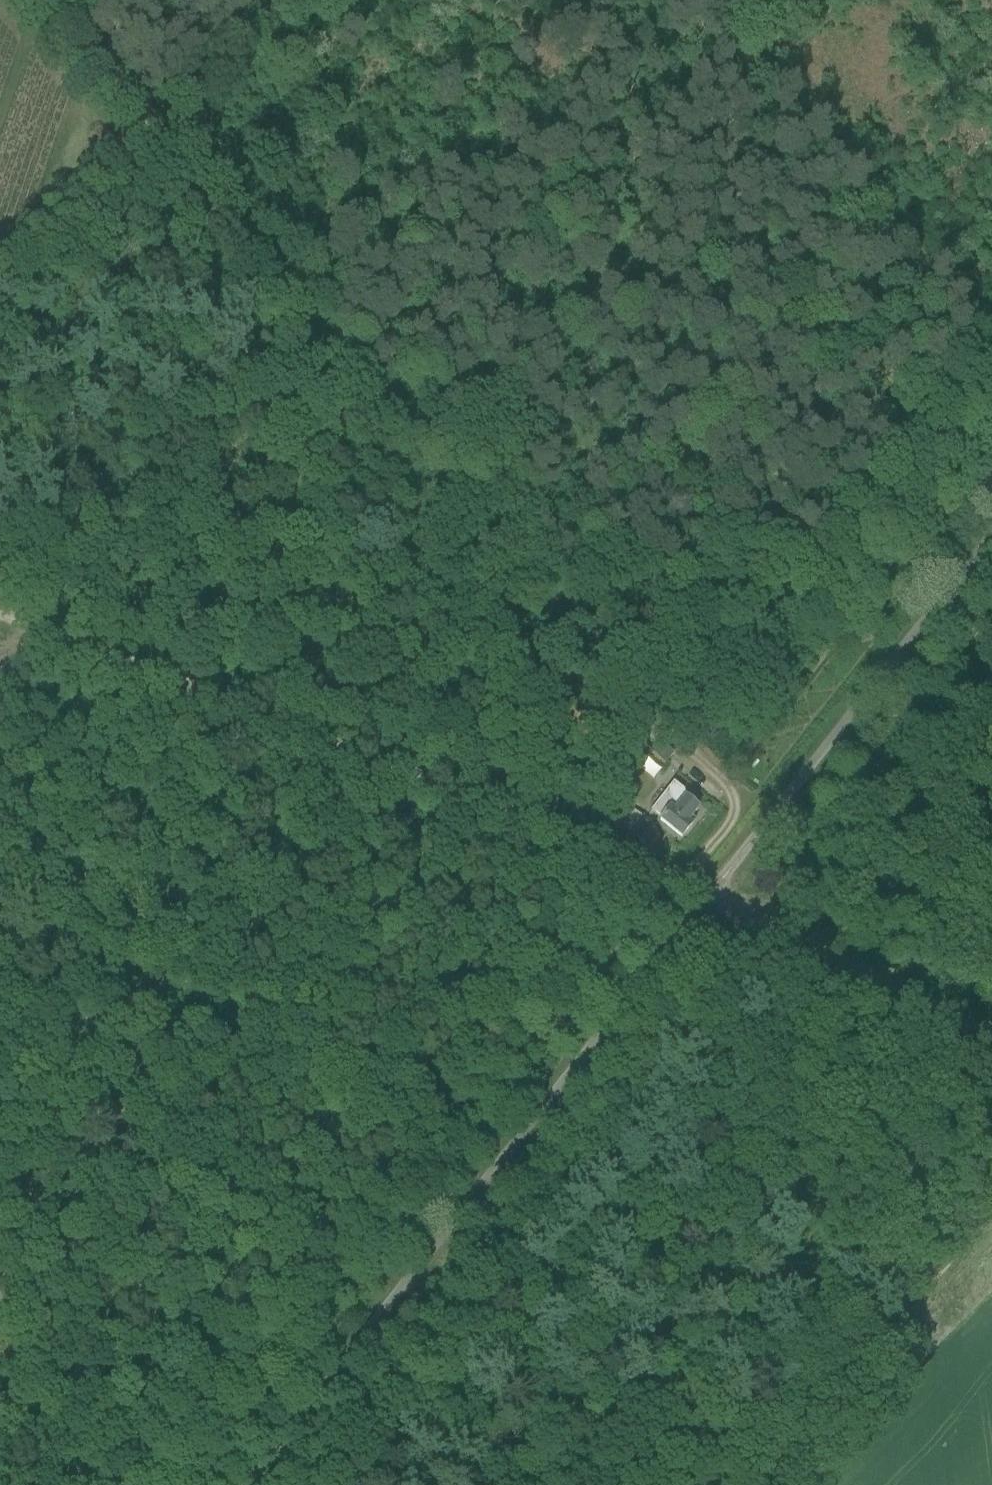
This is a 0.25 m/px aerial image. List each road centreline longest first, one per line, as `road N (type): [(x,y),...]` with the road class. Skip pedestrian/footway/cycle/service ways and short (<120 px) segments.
road 1 (unclassified): [(991,1035),(692,885),(0,613)]
road 2 (track): [(153,132),(592,661),(724,784),(731,819),(697,862),(692,885)]
road 3 (track): [(669,875),(184,1484)]
road 4 (track): [(153,132),(38,0)]

